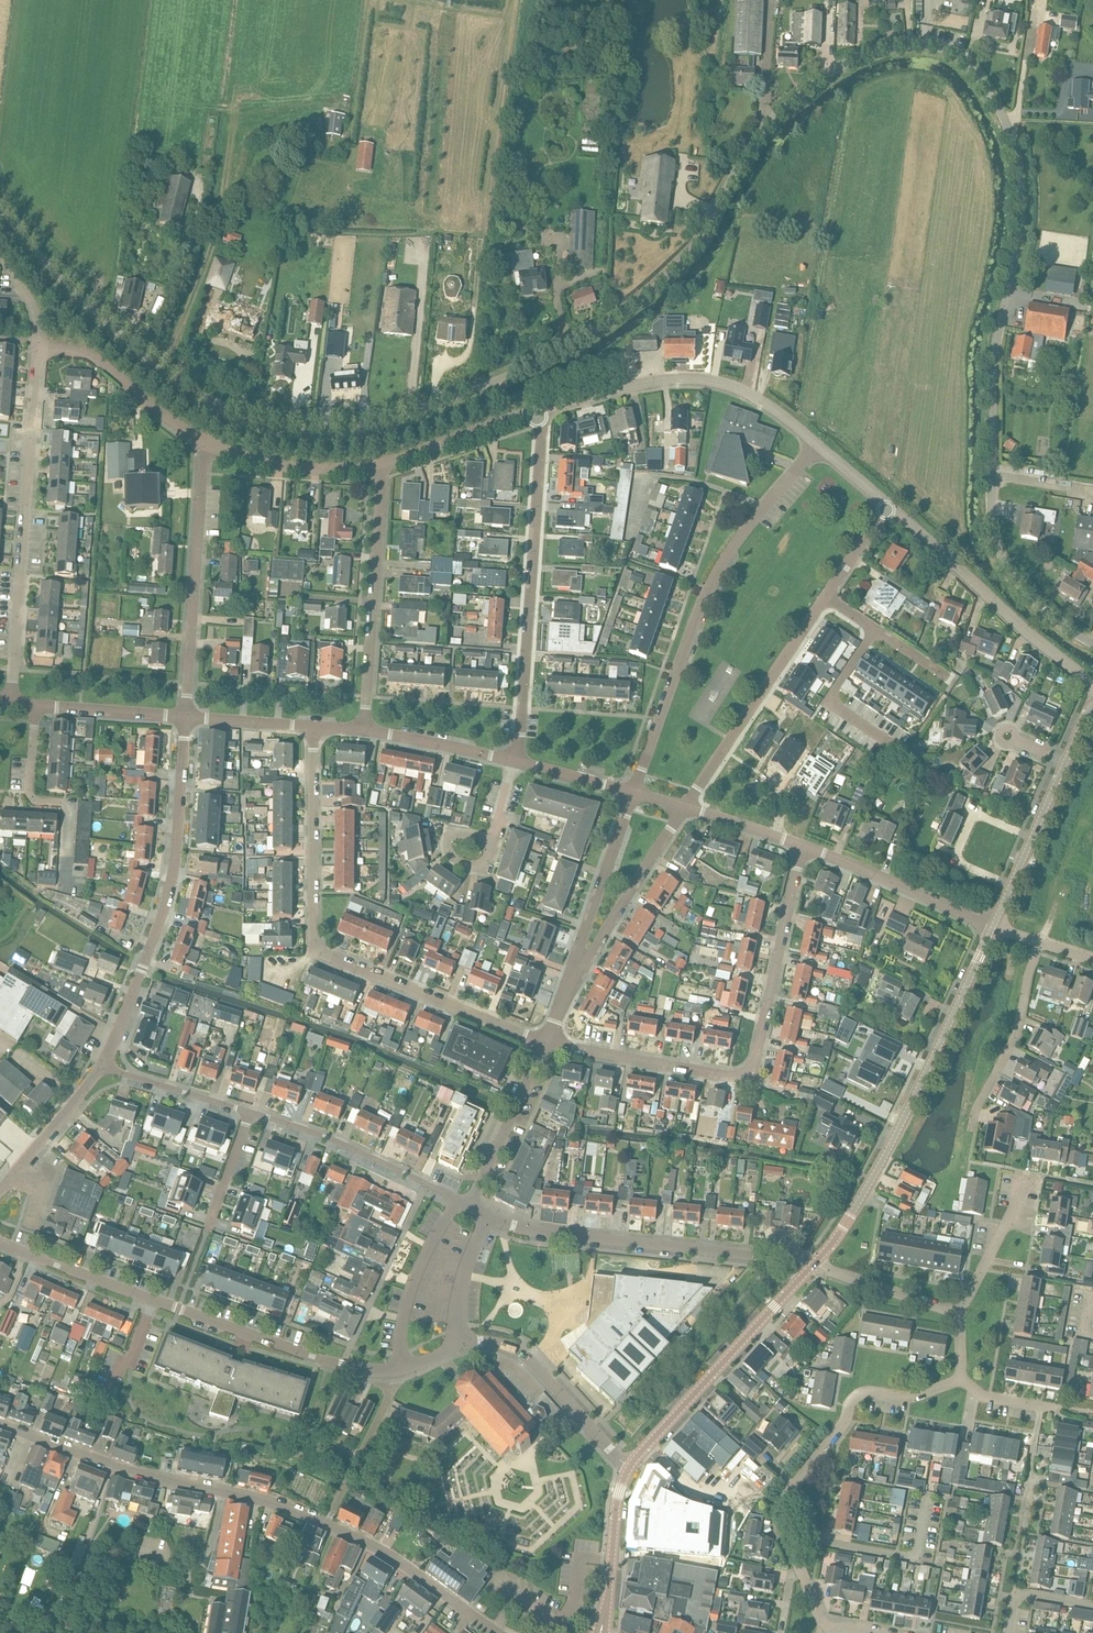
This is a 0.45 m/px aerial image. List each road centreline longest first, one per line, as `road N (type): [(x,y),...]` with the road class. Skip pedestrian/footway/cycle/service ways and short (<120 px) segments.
road 1 (unclassified): [(1092,643),(1024,594),(992,529),(995,361),(1022,189),(1001,113),(949,51),(915,44),(880,49),(831,71),(762,132),(698,240),(650,291),(536,362),(375,427),(286,426),(224,408),(63,281),(0,205)]
road 2 (tertiary): [(501,1632),(329,1524),(0,1426)]
road 3 (residential): [(545,1042),(316,950),(315,726)]
road 4 (residential): [(545,1042),(746,1076),(803,847)]
road 5 (residential): [(399,1370),(331,1366),(16,1250)]
road 6 (residential): [(632,791),(710,589),(816,446)]
road 7 (tertiary): [(814,1264),(877,1171),(993,926)]
road 8 (residential): [(103,1075),(169,893),(185,717)]
road 9 (residential): [(12,704),(39,347)]
road 10 (residential): [(515,759),(537,411)]
road 11 (residential): [(814,1264),(549,1232),(489,1217)]
road 12 (residential): [(816,446),(760,402),(703,379),(643,382),(537,411)]
road 13 (residential): [(792,1551),(781,1507),(855,1398),(875,1392),(910,1398),(960,1380)]
road 14 (tertiary): [(629,1467),(814,1264)]
road 15 (residential): [(1092,689),(887,507)]
road 16 (residential): [(185,717),(206,444)]
road 17 (residential): [(364,729),(384,465)]
road 18 (residential): [(685,809),(824,597)]
road 19 (residential): [(458,1200),(312,1132),(250,1113)]
road 20 (residential): [(629,1467),(521,1352),(458,1344)]
road 21 (unclassified): [(66,882),(69,804),(41,802),(32,793),(35,706)]
road 22 (unclassified): [(993,926),(803,847)]
road 23 (residential): [(972,1131),(1021,1018),(1041,943)]
road 24 (residential): [(206,444),(93,354),(39,347)]
road 25 (residential): [(792,1551),(819,1542),(917,1560),(929,1494)]
road 26 (residential): [(580,964),(685,809)]
road 27 (residential): [(399,1370),(408,1295),(458,1200)]
road 28 (residential): [(1026,1500),(1042,1408),(985,1398),(960,1380)]
road 29 (residential): [(384,465),(301,471),(206,444)]
road 30 (residential): [(470,1207),(545,1042)]
road 31 (residential): [(632,791),(580,964)]
road 32 (tertiary): [(993,926),(1066,761)]
road 33 (tertiary): [(600,1632),(629,1467)]
road 34 (residential): [(537,411),(384,465)]
road 35 (residential): [(958,1315),(1031,1175)]
road 36 (residential): [(955,683),(824,597)]
road 37 (unclassified): [(515,759),(364,729)]
road 38 (residential): [(958,1315),(814,1264)]
road 39 (residential): [(250,1113),(103,1075)]
road 40 (residential): [(336,1507),(399,1370)]
road 41 (unclassified): [(185,717),(35,706)]
road 42 (residential): [(489,1217),(465,1275),(458,1344)]
road 43 (unclassified): [(315,726),(185,717)]
road 44 (residential): [(208,1231),(250,1113)]
road 45 (unclassified): [(803,847),(685,809)]
road 46 (unclassified): [(632,791),(515,759)]

